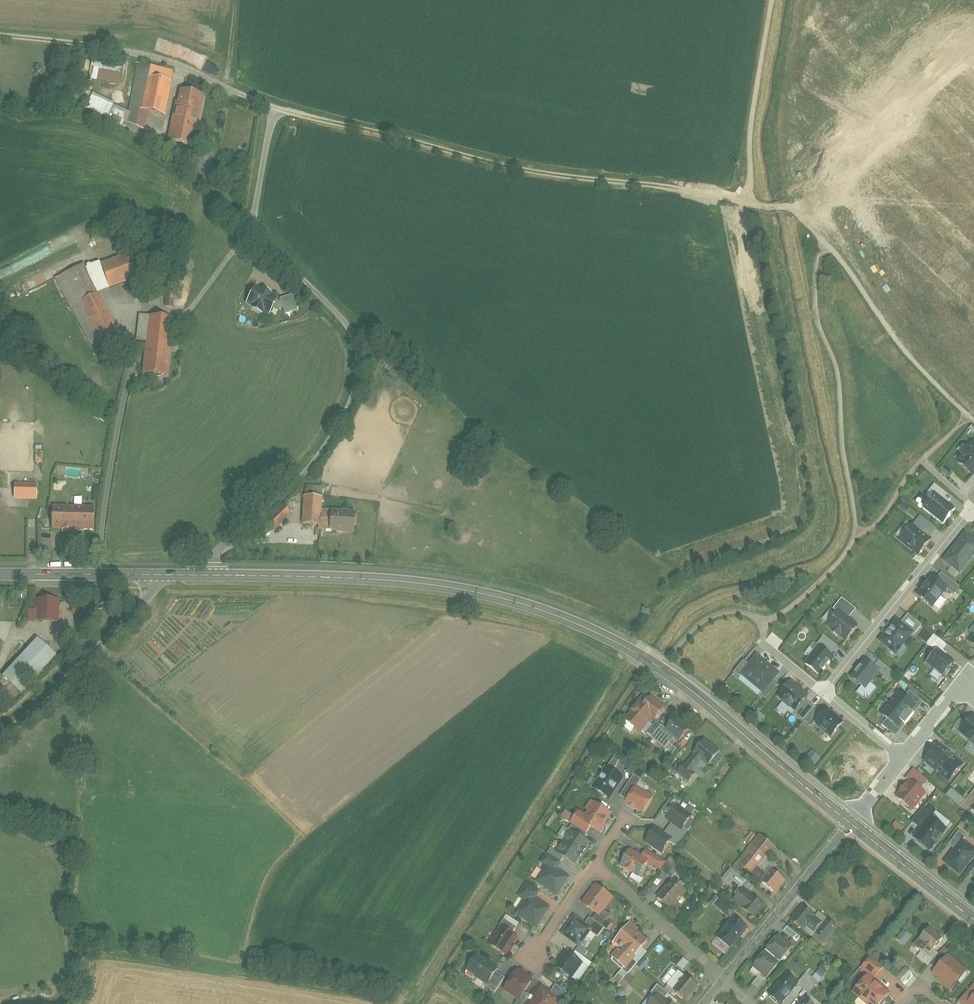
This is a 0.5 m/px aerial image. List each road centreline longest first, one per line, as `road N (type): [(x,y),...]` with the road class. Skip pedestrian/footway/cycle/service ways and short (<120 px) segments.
road 1 (secondary): [(190,575),(423,585),(564,619),(678,680),(850,824)]
road 2 (unclassified): [(275,109),(251,220),(351,324),(352,390),(301,470),(220,538),(190,575)]
road 3 (track): [(223,86),(275,109),(512,170),(750,203)]
road 4 (track): [(973,404),(931,363),(843,249),(794,212)]
road 5 (residential): [(973,511),(826,692)]
road 6 (track): [(0,37),(136,53),(223,86)]
road 7 (residential): [(160,576),(89,657),(0,734)]
road 8 (track): [(769,0),(747,126),(750,203)]
road 9 (residential): [(724,980),(850,824)]
road 10 (residential): [(596,864),(724,980)]
road 11 (secondary): [(0,575),(160,576)]
road 12 (secondary): [(850,824),(973,921)]

